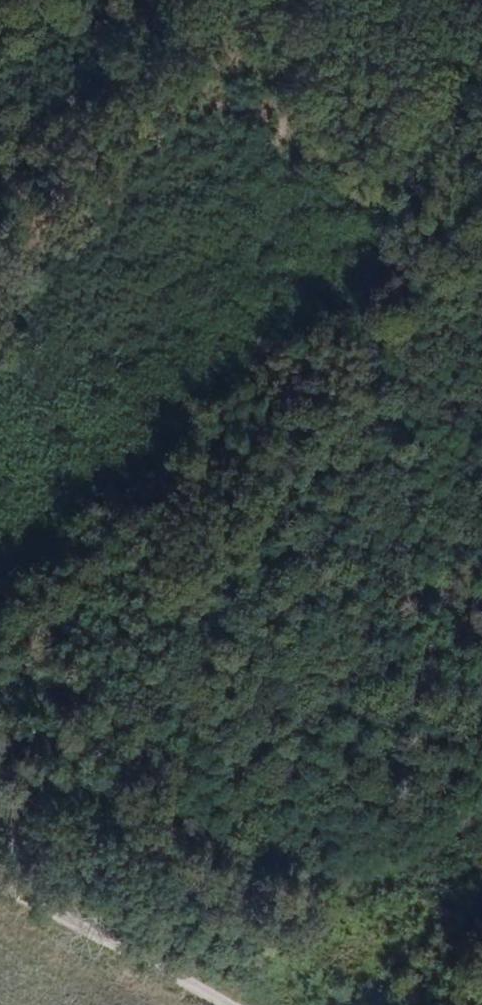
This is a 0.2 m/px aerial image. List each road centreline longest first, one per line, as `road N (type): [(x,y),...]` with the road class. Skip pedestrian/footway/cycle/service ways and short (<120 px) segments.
road 1 (track): [(228,1004),(0,874)]

